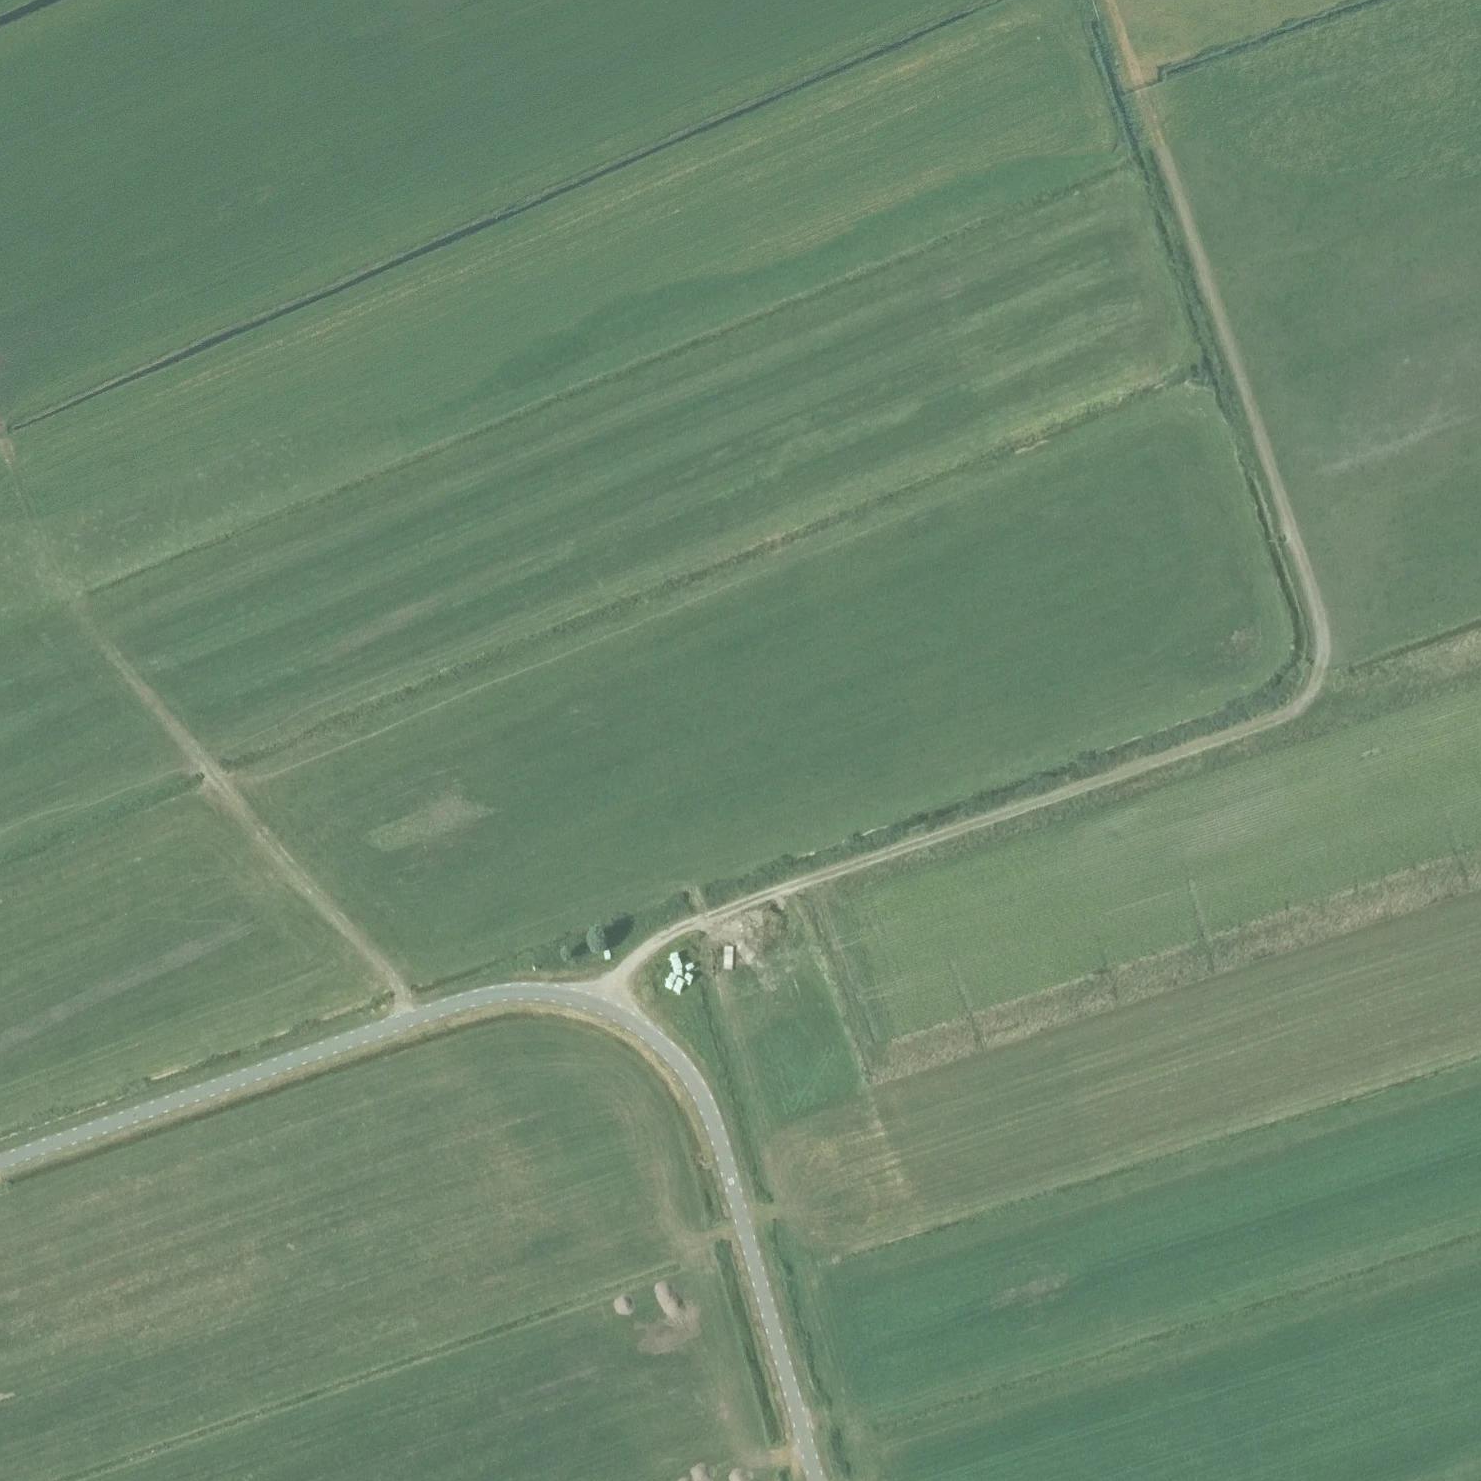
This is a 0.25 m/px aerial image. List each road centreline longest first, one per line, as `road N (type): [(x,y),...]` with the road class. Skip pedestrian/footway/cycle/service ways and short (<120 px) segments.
road 1 (track): [(1105,0),(1309,597),(1320,686),(1273,717),(651,939),(597,1003)]
road 2 (unclassified): [(816,1480),(712,1115),(652,1039),(597,1003),(524,989),(476,996),(0,1166)]

